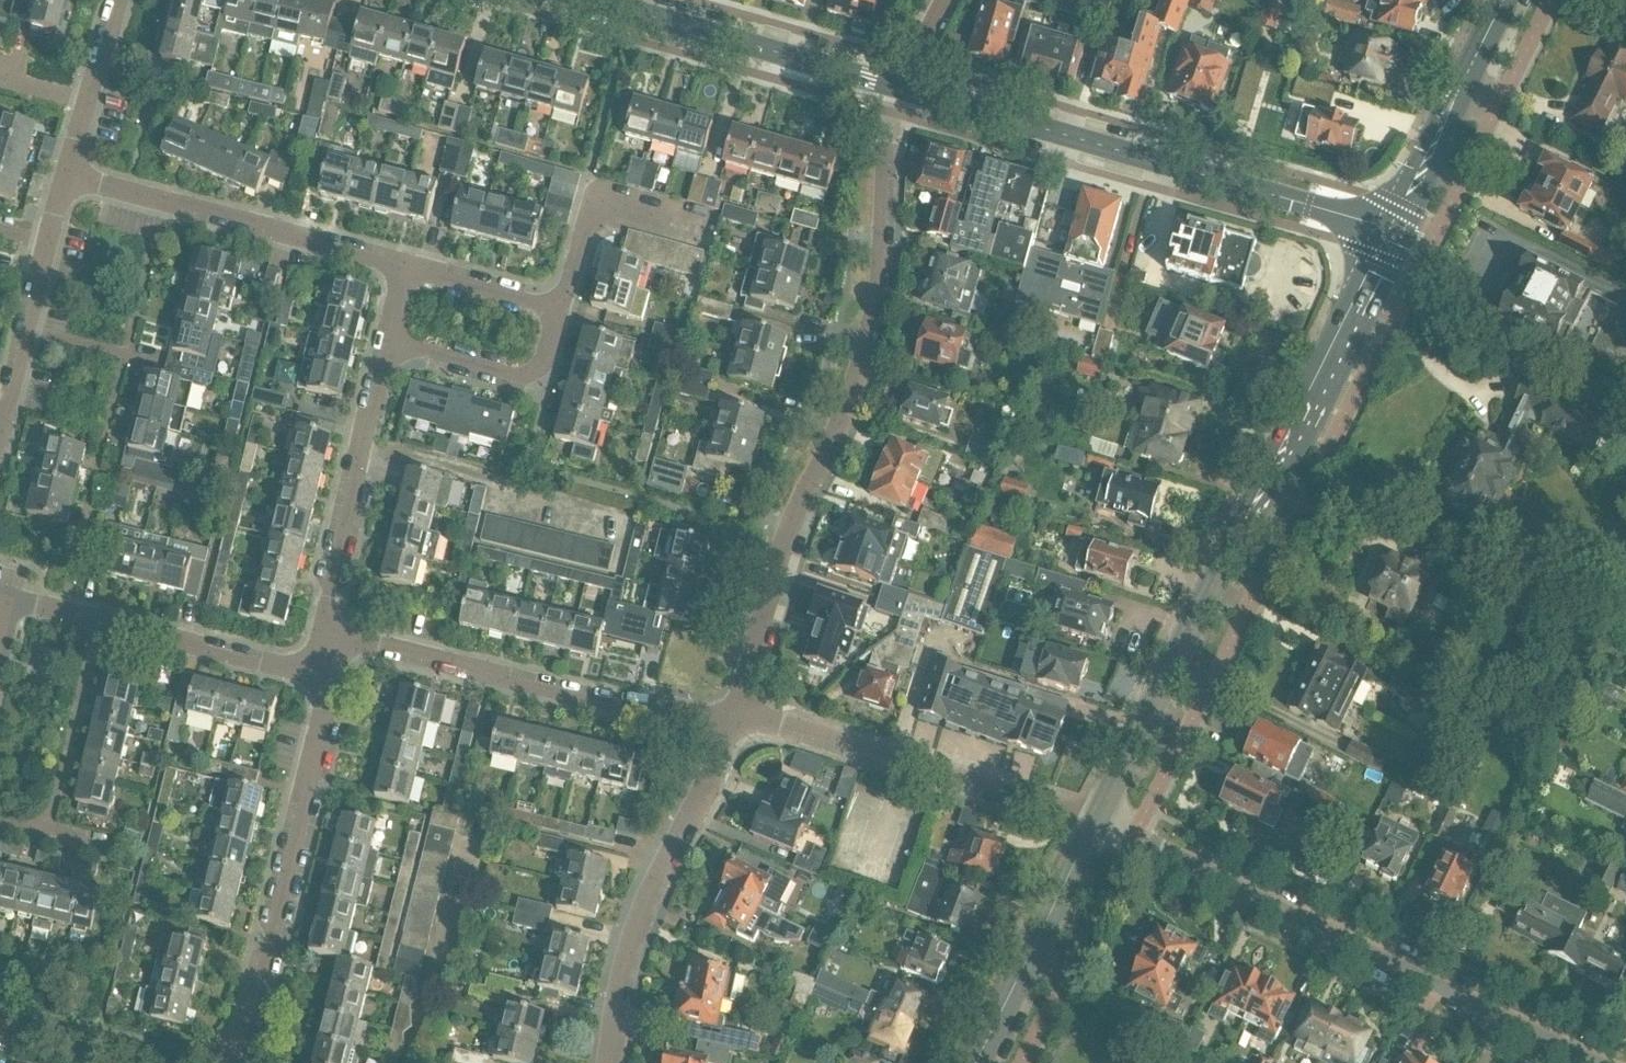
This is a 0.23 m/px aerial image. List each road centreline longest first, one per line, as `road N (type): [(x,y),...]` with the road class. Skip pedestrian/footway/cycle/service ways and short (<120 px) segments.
road 1 (residential): [(735,716),(800,506),(842,426),(876,309),(886,149),(906,88)]
road 2 (secondary): [(1101,817),(1393,229)]
road 3 (residential): [(1596,1062),(1101,817)]
road 4 (tertiary): [(1393,229),(906,88)]
road 5 (residential): [(735,716),(665,703),(623,708),(368,645),(329,659)]
road 6 (residential): [(244,1055),(328,706),(329,659)]
road 7 (residential): [(1101,817),(735,716)]
road 8 (residential): [(615,1062),(634,941),(735,716)]
road 9 (residential): [(406,266),(67,178)]
road 10 (residential): [(329,659),(297,672),(12,601)]
road 11 (tertiary): [(906,88),(591,0)]
road 12 (residential): [(329,659),(325,618),(387,343)]
road 13 (secondary): [(979,1062),(1101,817)]
road 14 (secondary): [(1393,229),(1508,0)]
road 15 (residential): [(387,343),(541,379),(561,307)]
road 16 (residential): [(561,307),(589,201),(694,228)]
road 17 (residential): [(2,426),(49,236)]
road 18 (residential): [(67,178),(122,0)]
road 19 (residential): [(561,307),(406,266)]

